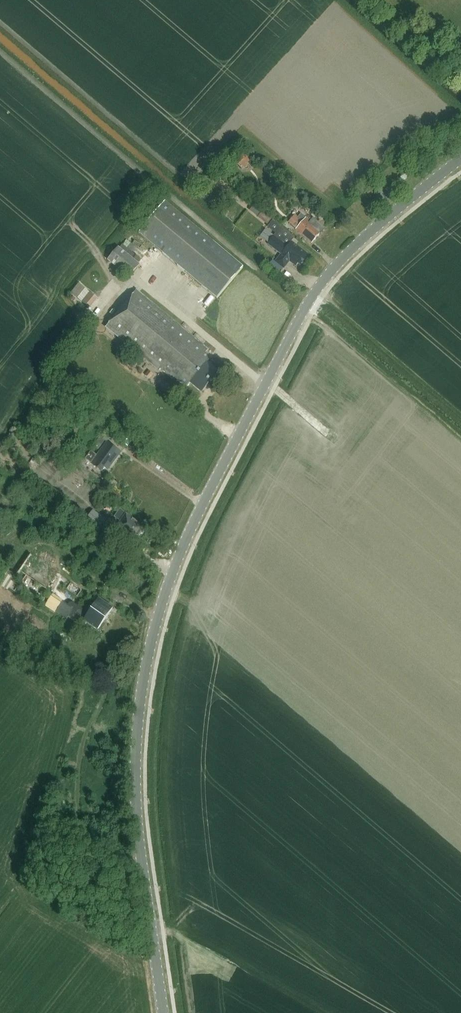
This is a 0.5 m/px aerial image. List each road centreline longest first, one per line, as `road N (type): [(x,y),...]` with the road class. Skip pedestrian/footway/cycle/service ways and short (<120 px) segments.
road 1 (tertiary): [(163,1012),(137,797),(137,740),(158,618),(203,505),(320,285),(460,160)]

